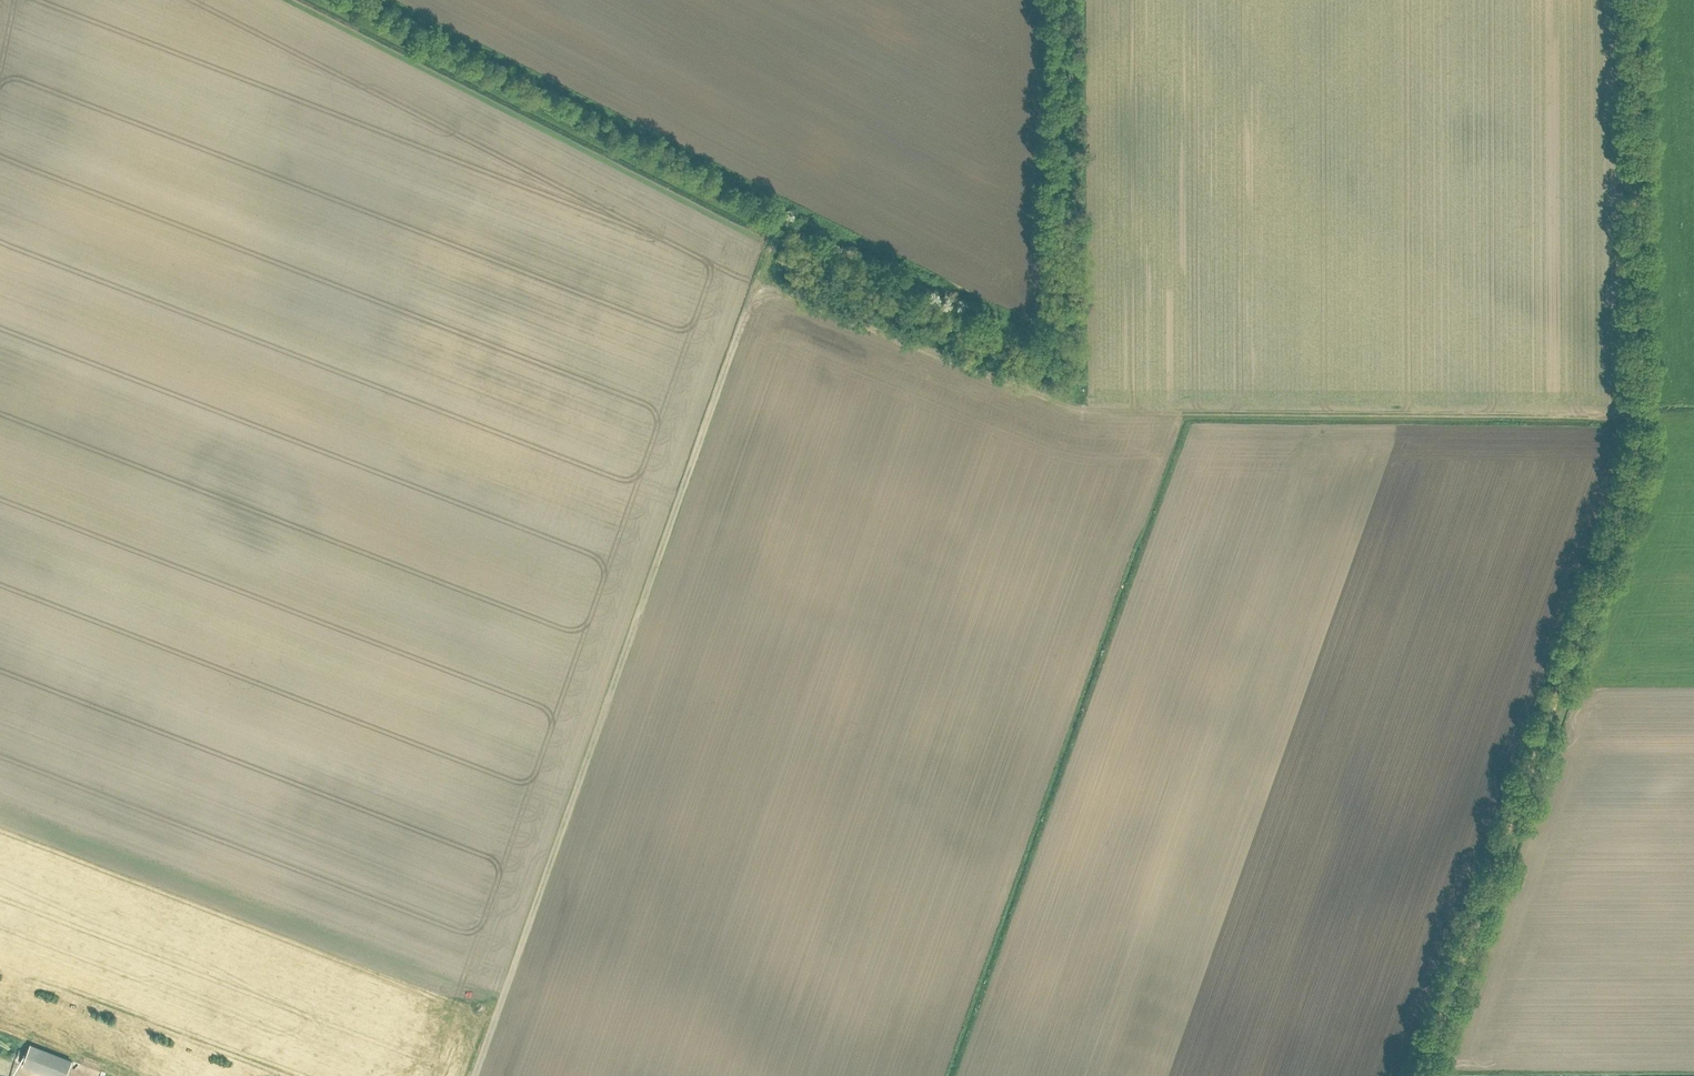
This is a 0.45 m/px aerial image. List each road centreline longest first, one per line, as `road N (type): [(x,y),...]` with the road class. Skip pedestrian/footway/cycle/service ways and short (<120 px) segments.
road 1 (track): [(474,1075),(752,285),(1068,407),(1639,411)]
road 2 (track): [(1421,1075),(1637,463),(1637,0)]

